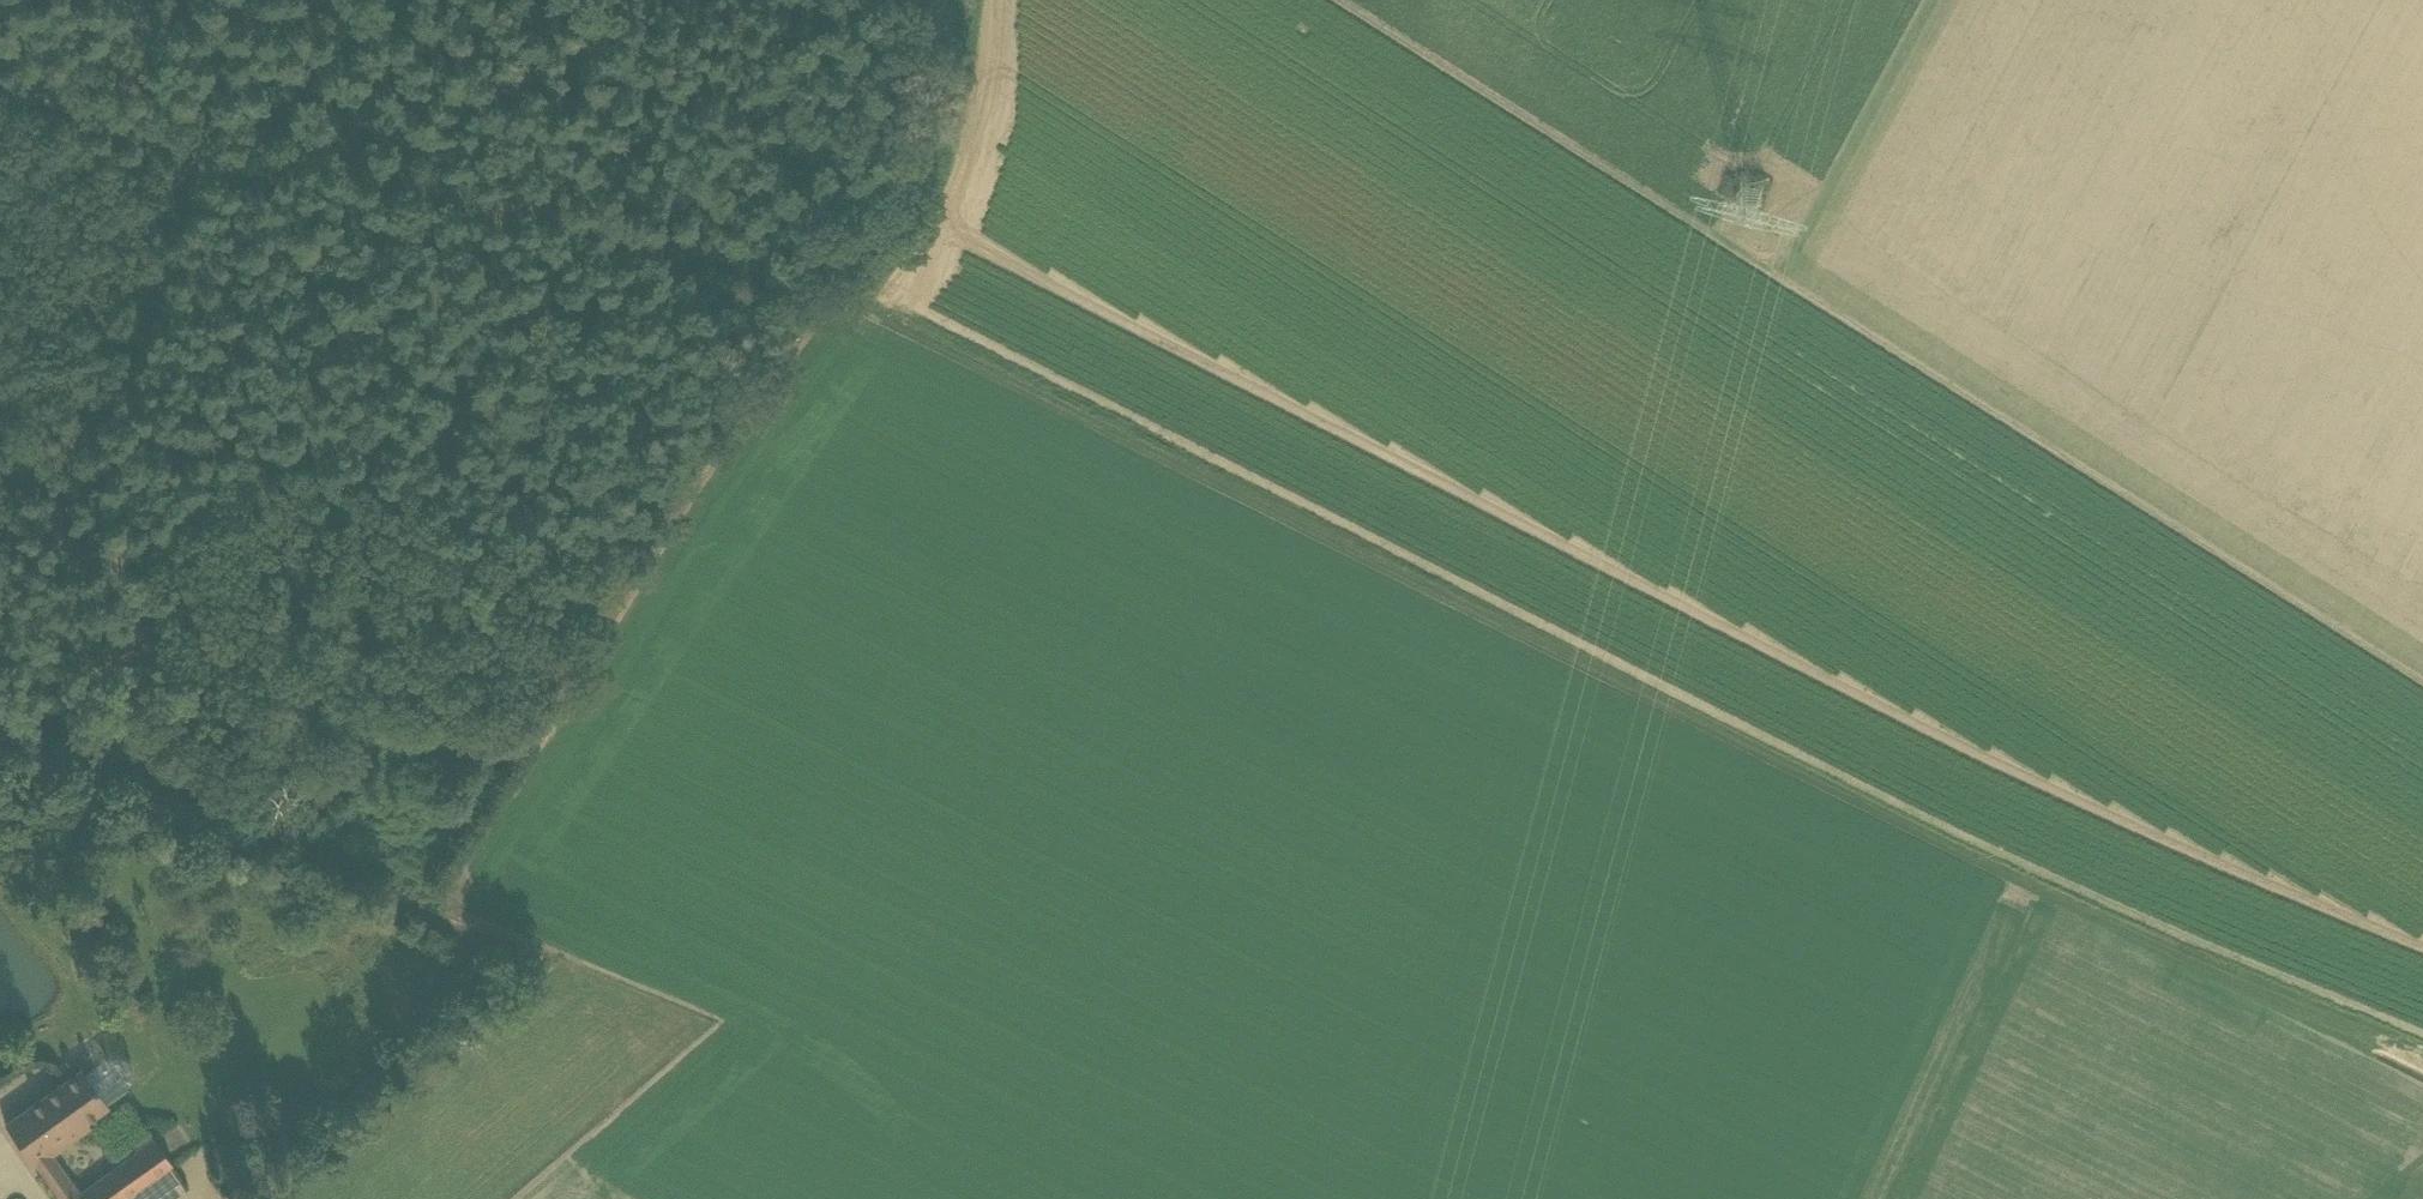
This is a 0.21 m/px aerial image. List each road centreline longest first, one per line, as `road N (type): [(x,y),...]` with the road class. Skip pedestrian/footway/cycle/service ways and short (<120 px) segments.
road 1 (track): [(848,291),(1878,819),(2422,1045)]
road 2 (track): [(848,291),(407,883),(97,746),(50,709),(0,692)]
road 3 (track): [(0,79),(283,139),(848,291)]

